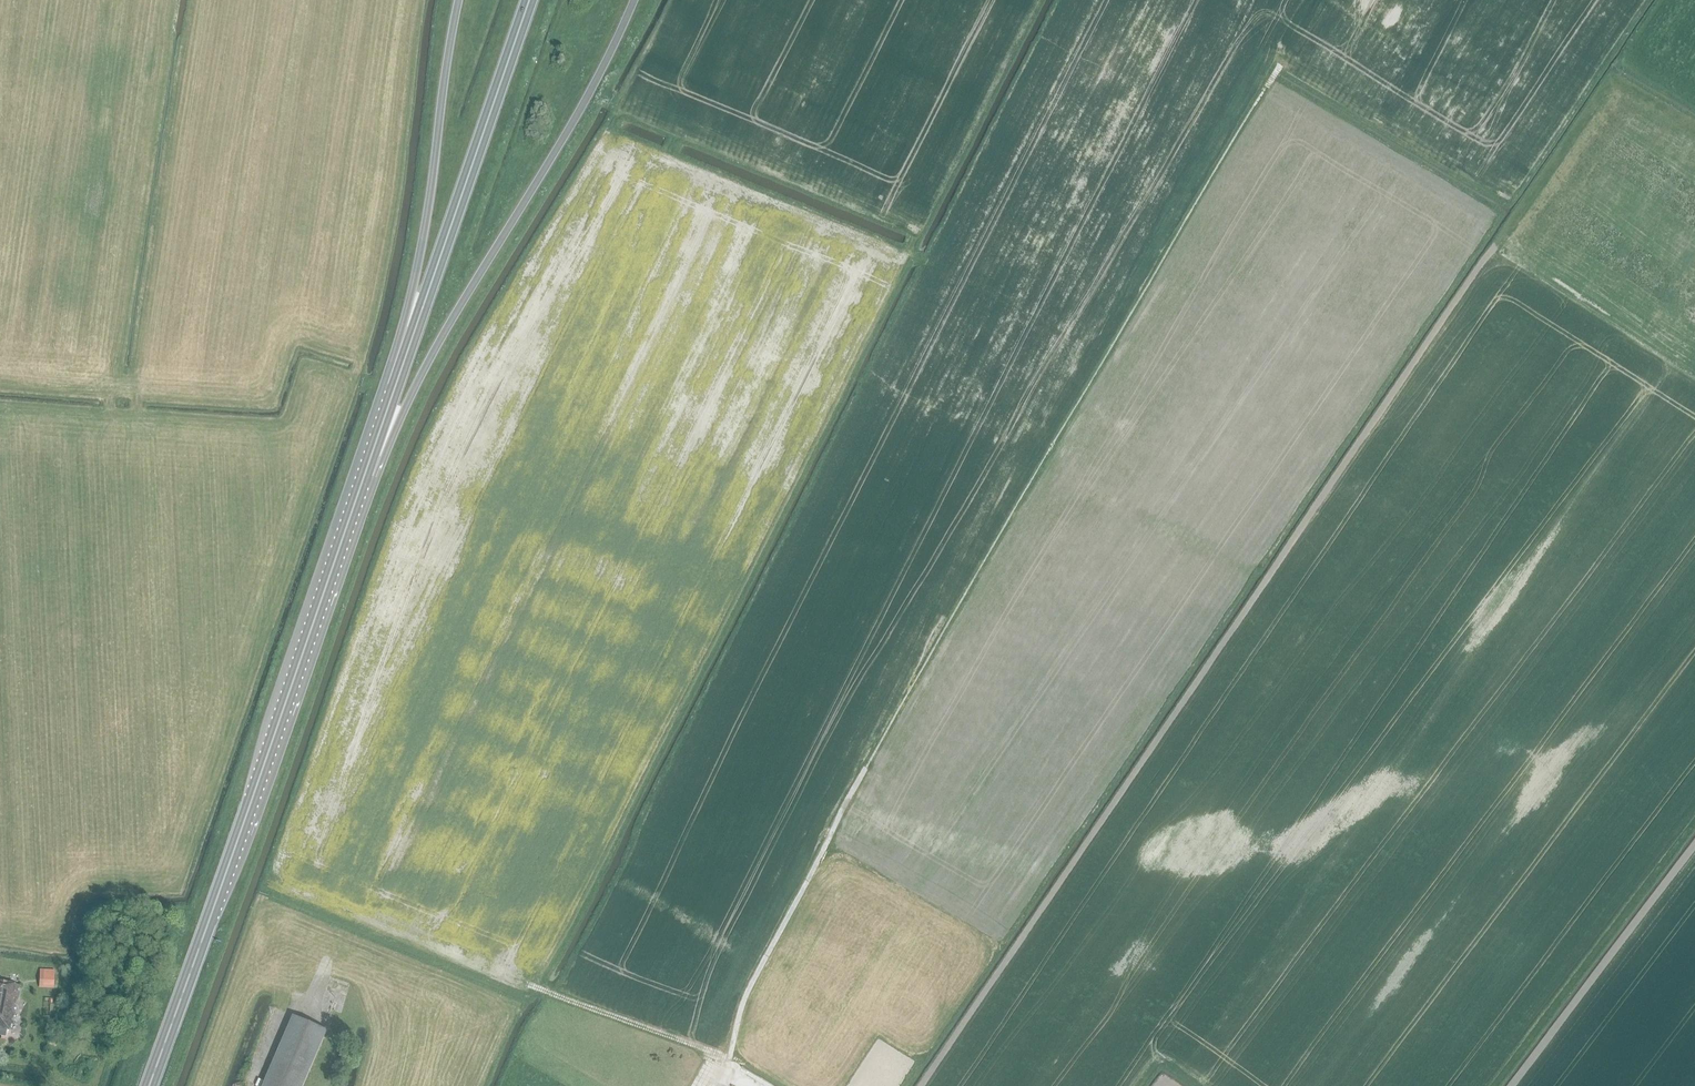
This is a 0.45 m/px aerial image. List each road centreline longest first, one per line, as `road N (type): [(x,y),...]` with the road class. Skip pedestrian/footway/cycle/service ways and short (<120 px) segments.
road 1 (trunk): [(149,1085),(365,474)]
road 2 (trunk): [(365,474),(601,71),(633,0)]
road 3 (trunk): [(396,387),(530,0)]
road 4 (trunk): [(458,0),(396,387)]

